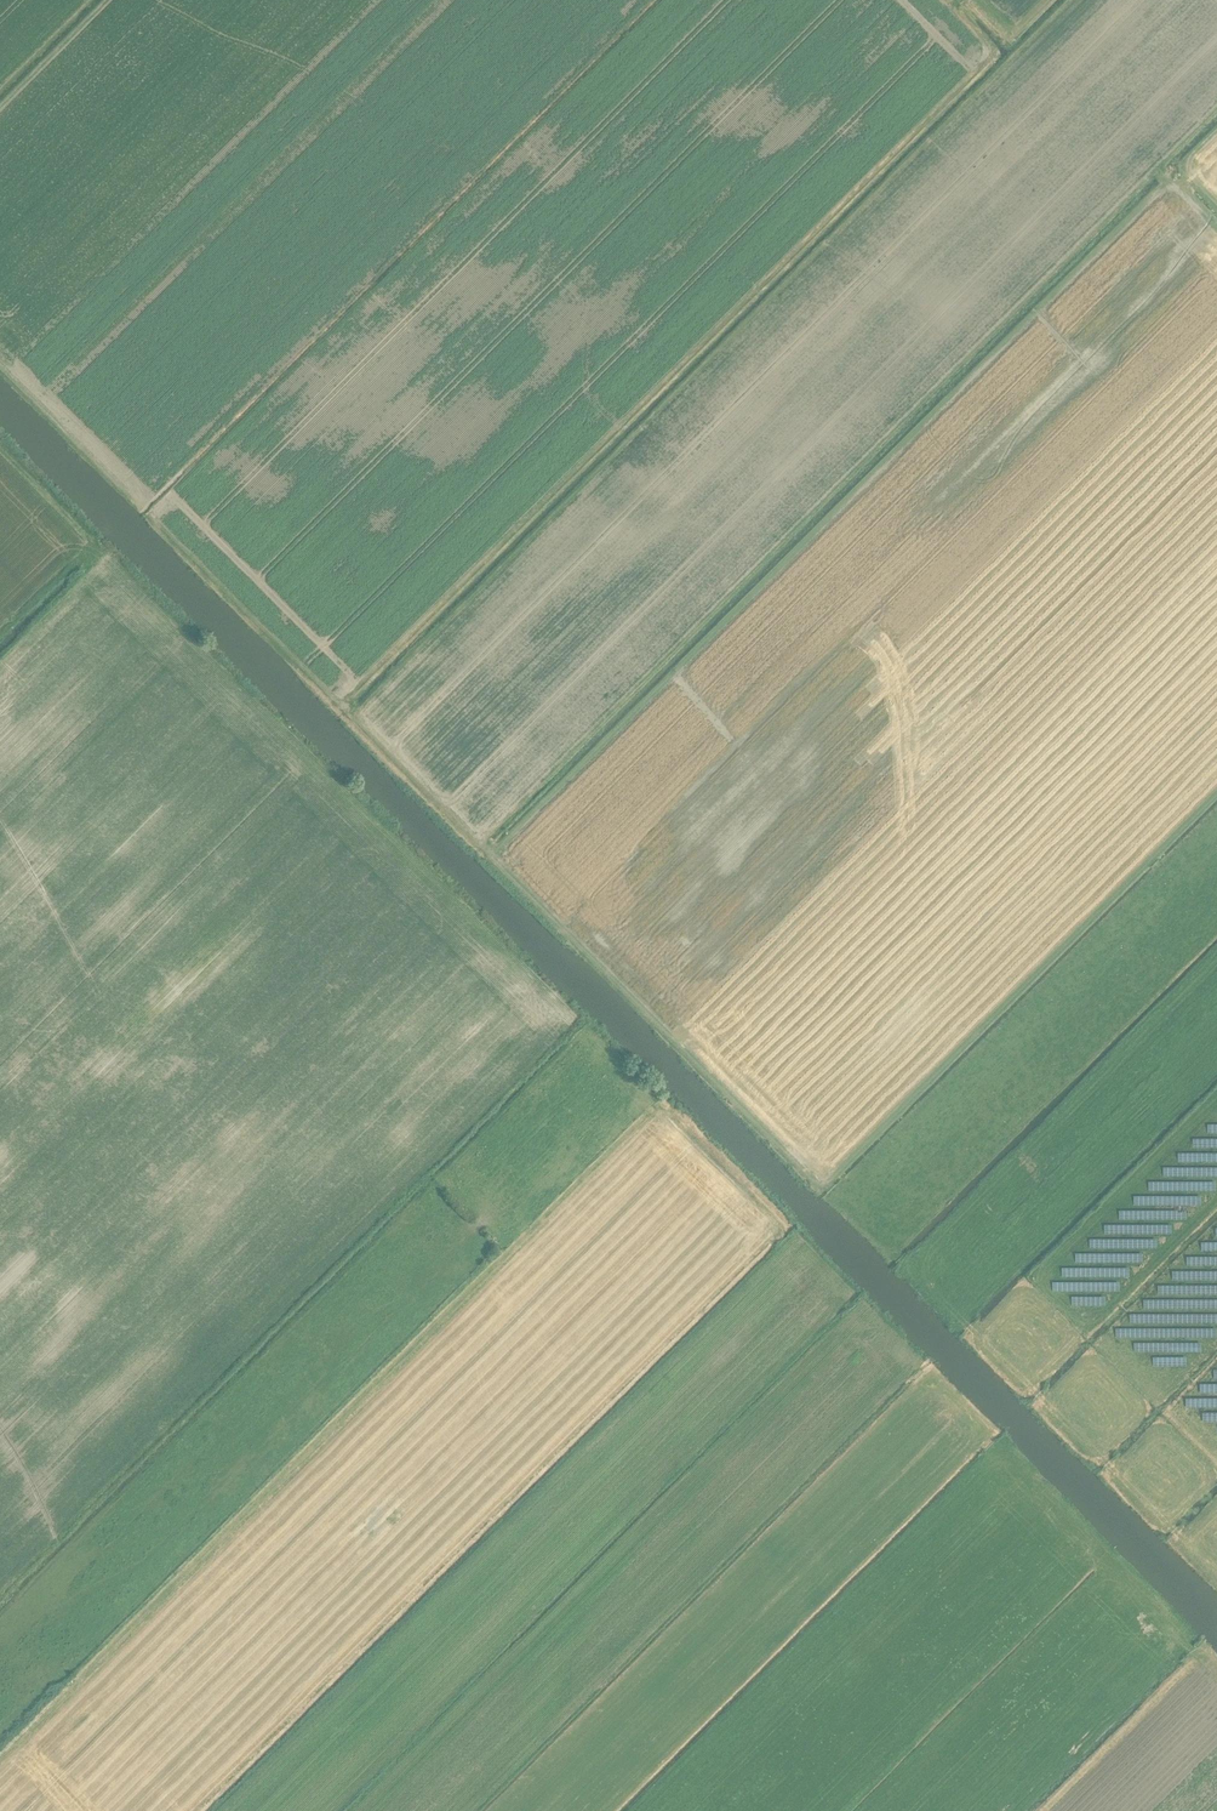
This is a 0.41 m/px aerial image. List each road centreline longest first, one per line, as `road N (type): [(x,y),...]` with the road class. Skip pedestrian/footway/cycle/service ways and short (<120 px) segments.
road 1 (track): [(0,1769),(509,1262)]

